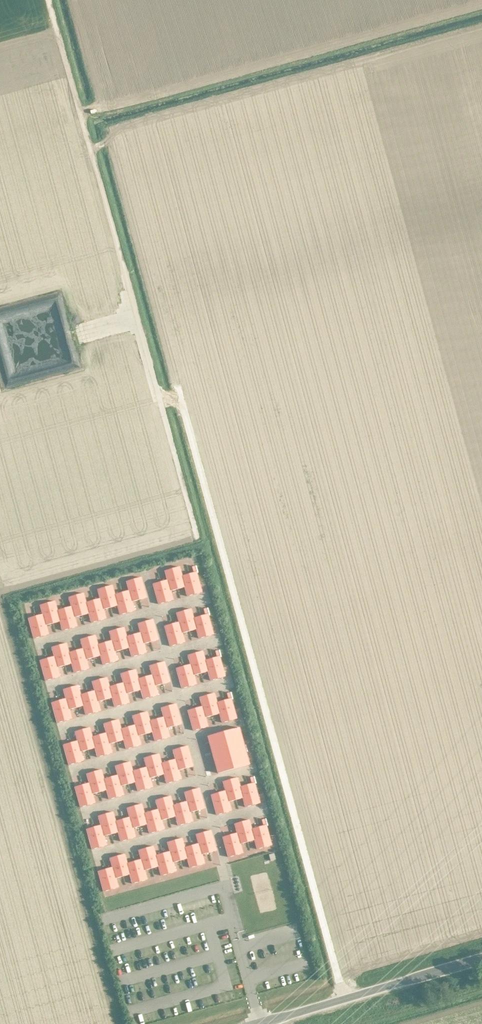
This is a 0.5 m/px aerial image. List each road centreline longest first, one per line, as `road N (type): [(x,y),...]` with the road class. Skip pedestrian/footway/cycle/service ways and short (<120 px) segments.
road 1 (track): [(197,533),(158,400),(179,395),(345,999)]
road 2 (track): [(158,400),(48,0)]
road 3 (unclassified): [(481,958),(256,1023)]

